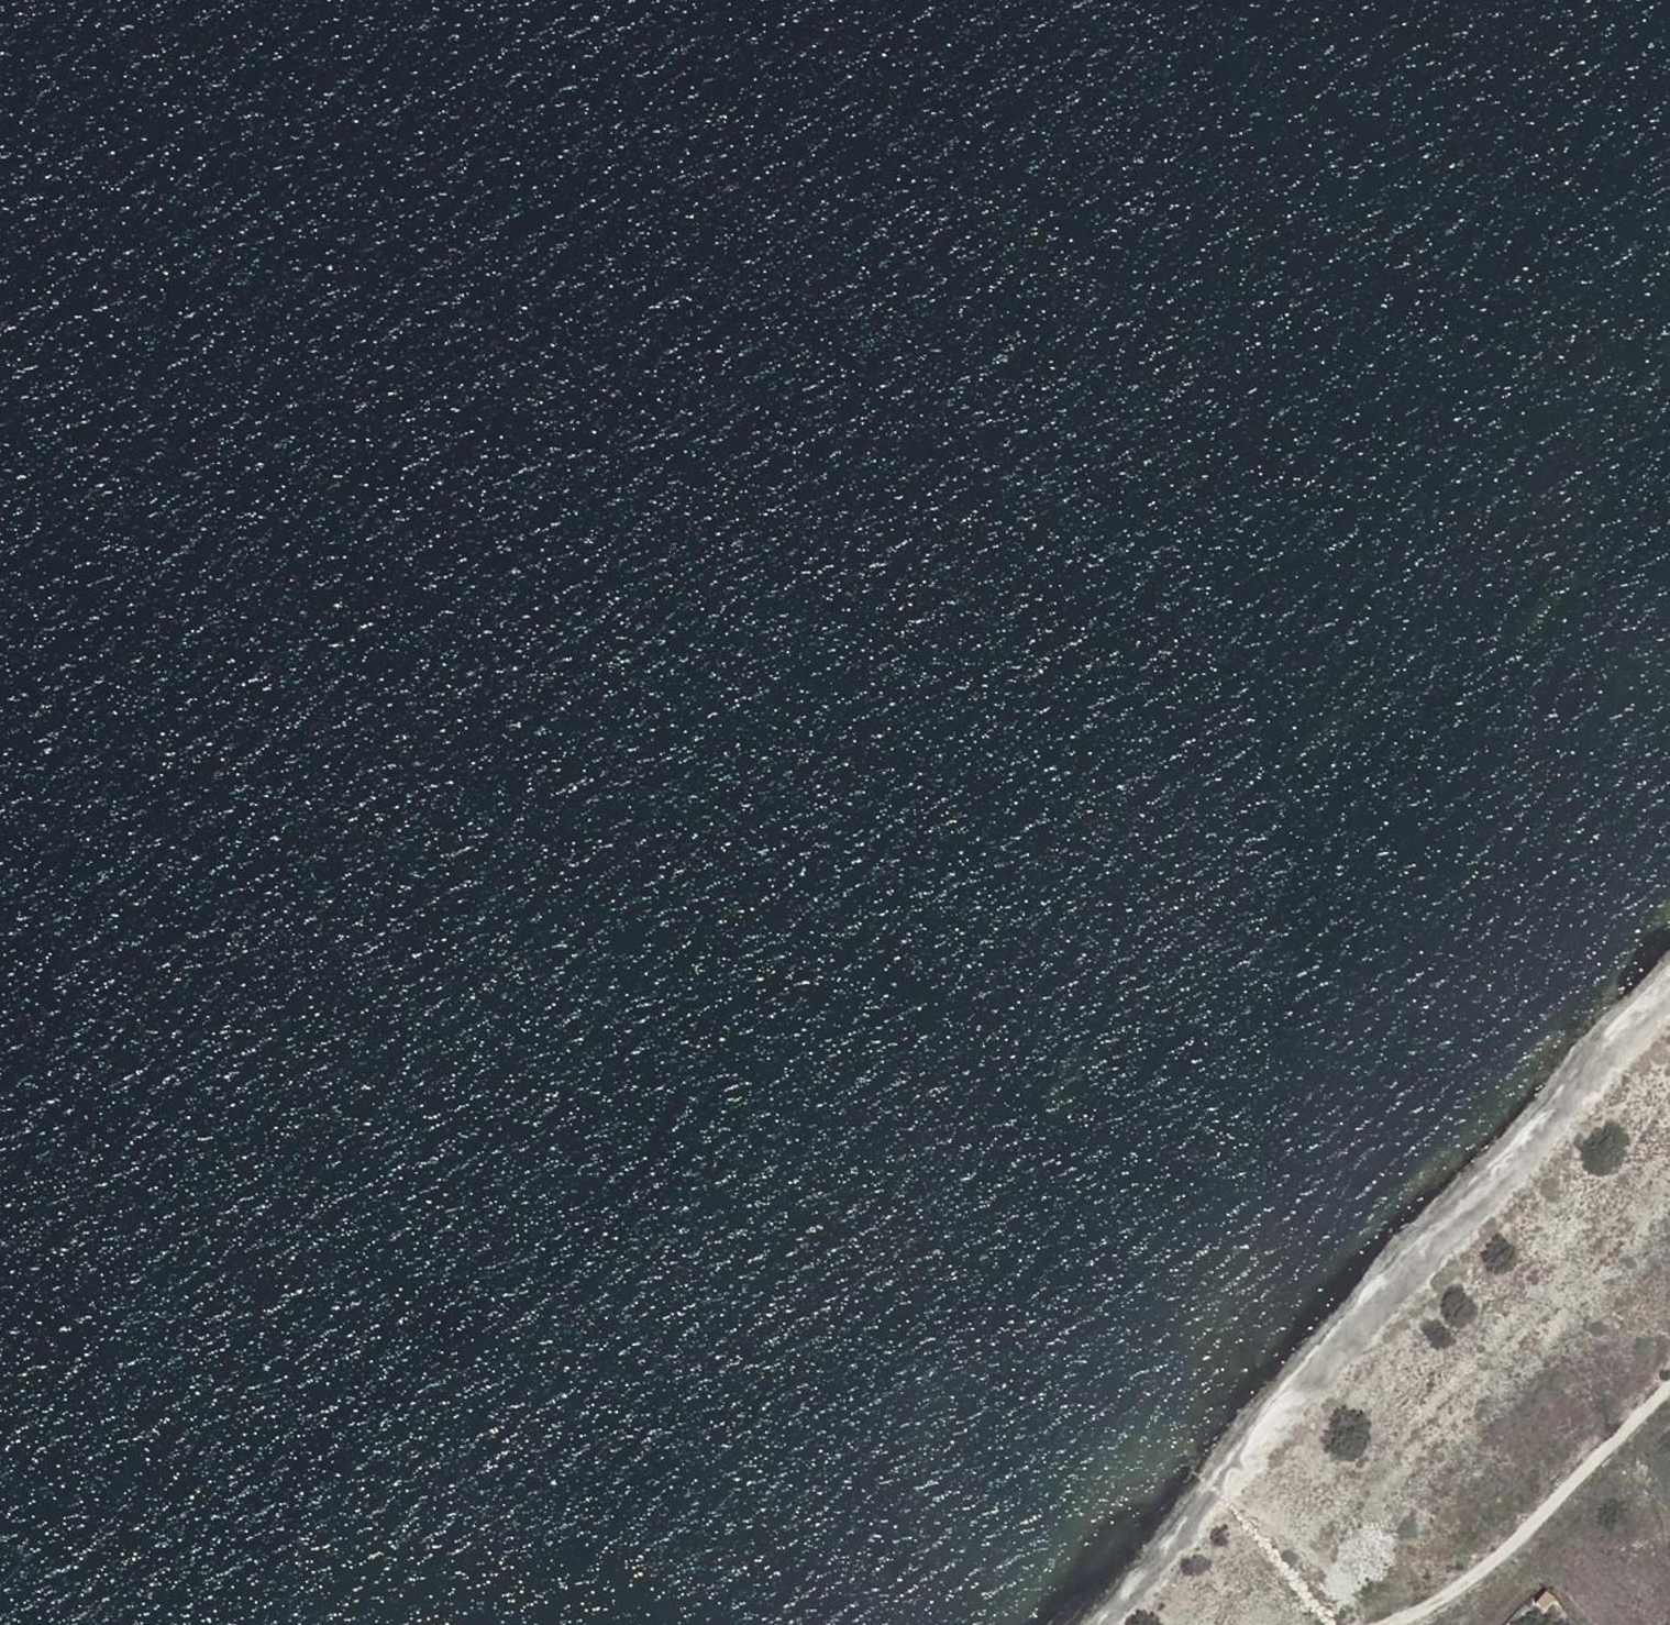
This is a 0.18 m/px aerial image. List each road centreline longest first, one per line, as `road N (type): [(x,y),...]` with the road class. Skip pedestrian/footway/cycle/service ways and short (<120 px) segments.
road 1 (track): [(1386,1624),(1470,1584),(1669,1387)]

